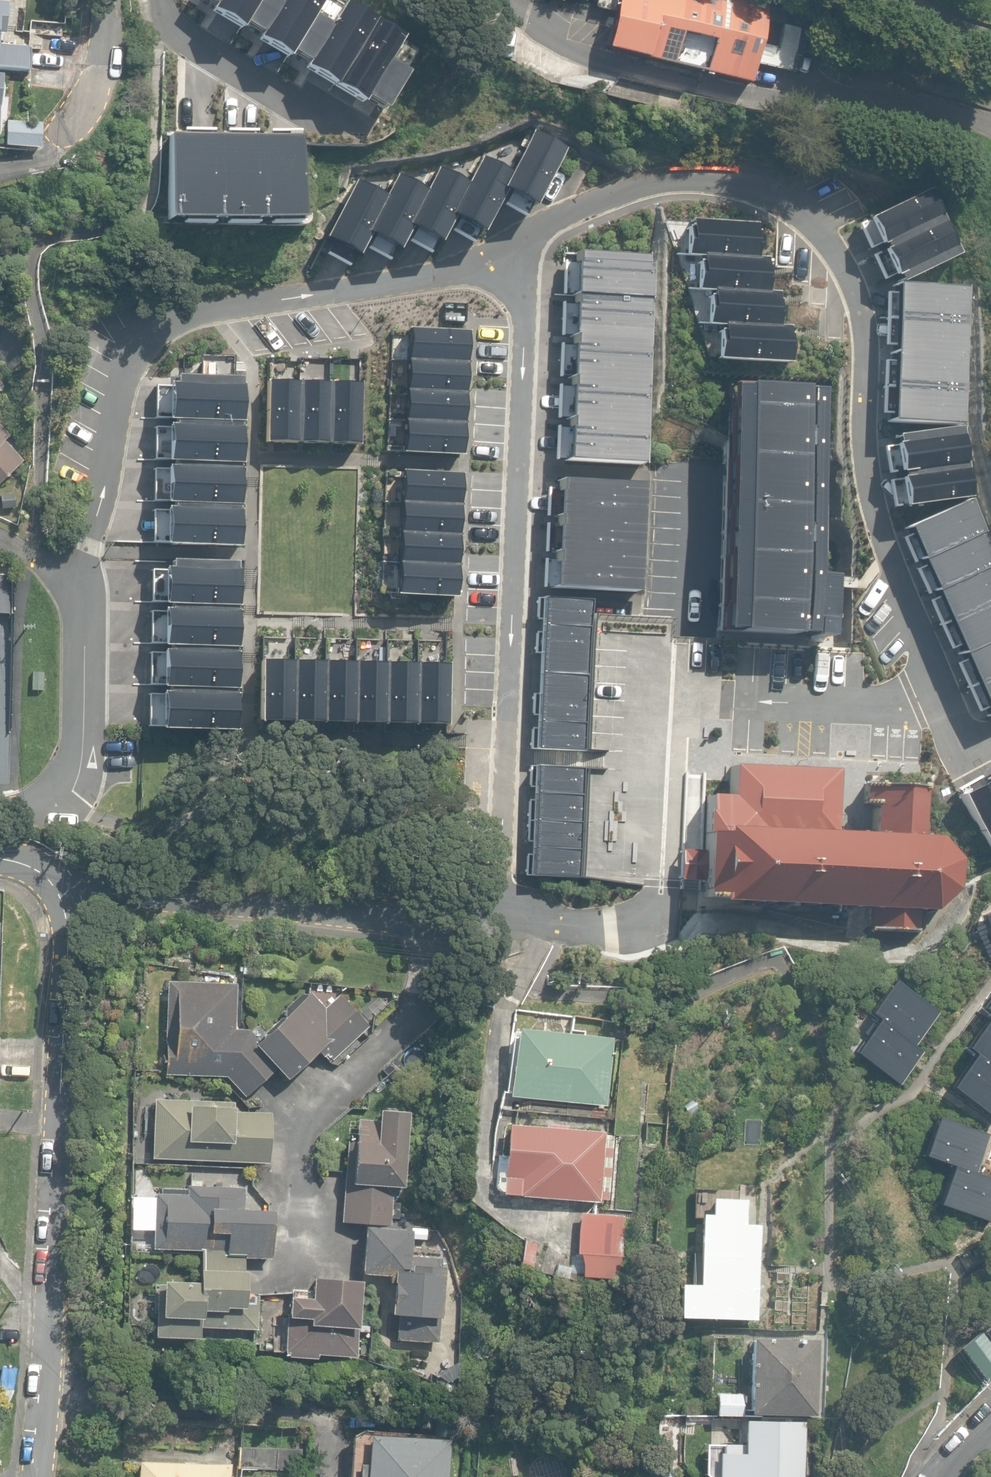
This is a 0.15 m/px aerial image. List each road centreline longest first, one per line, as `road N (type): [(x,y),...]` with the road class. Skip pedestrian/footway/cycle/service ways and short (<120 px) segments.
road 1 (residential): [(510,244),(598,200),(671,178),(770,190),(819,230),(867,318),(877,513),(964,745)]
road 2 (residential): [(510,244),(523,304),(501,908)]
road 3 (residential): [(40,1476),(67,1073),(71,945),(63,894)]
road 4 (residential): [(501,908),(63,894)]
road 5 (residential): [(510,244),(439,276),(212,311),(132,327),(117,339)]
road 6 (residential): [(117,339),(100,490),(78,597)]
road 7 (residential): [(78,597),(74,751),(44,793),(0,802)]
road 8 (residential): [(317,116),(191,40),(165,0)]
road 9 (residential): [(667,914),(501,908)]
road 10 (residential): [(67,133),(91,84),(100,0)]

